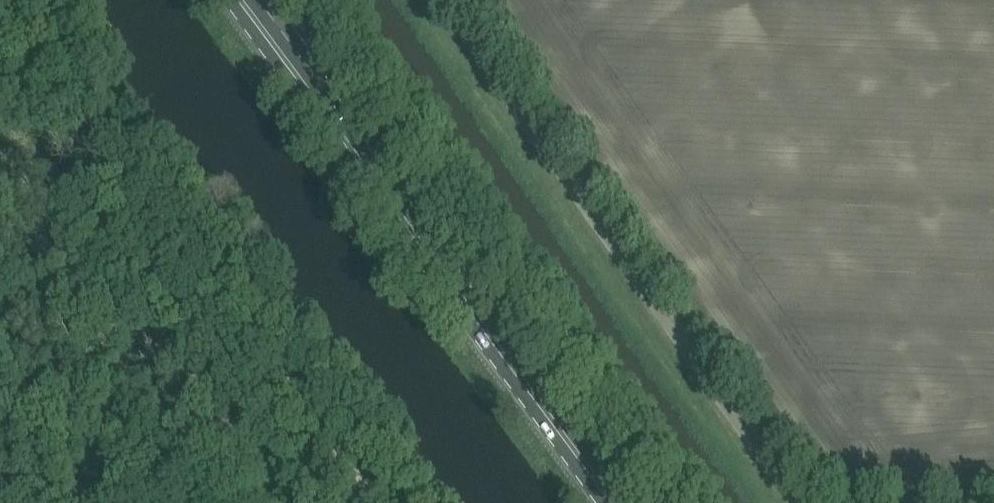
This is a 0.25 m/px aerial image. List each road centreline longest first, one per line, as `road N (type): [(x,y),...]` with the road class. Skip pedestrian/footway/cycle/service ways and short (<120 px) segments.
road 1 (primary): [(614,502),(240,0)]
road 2 (track): [(12,0),(382,502)]
road 3 (unclassified): [(813,502),(791,487),(460,0)]

